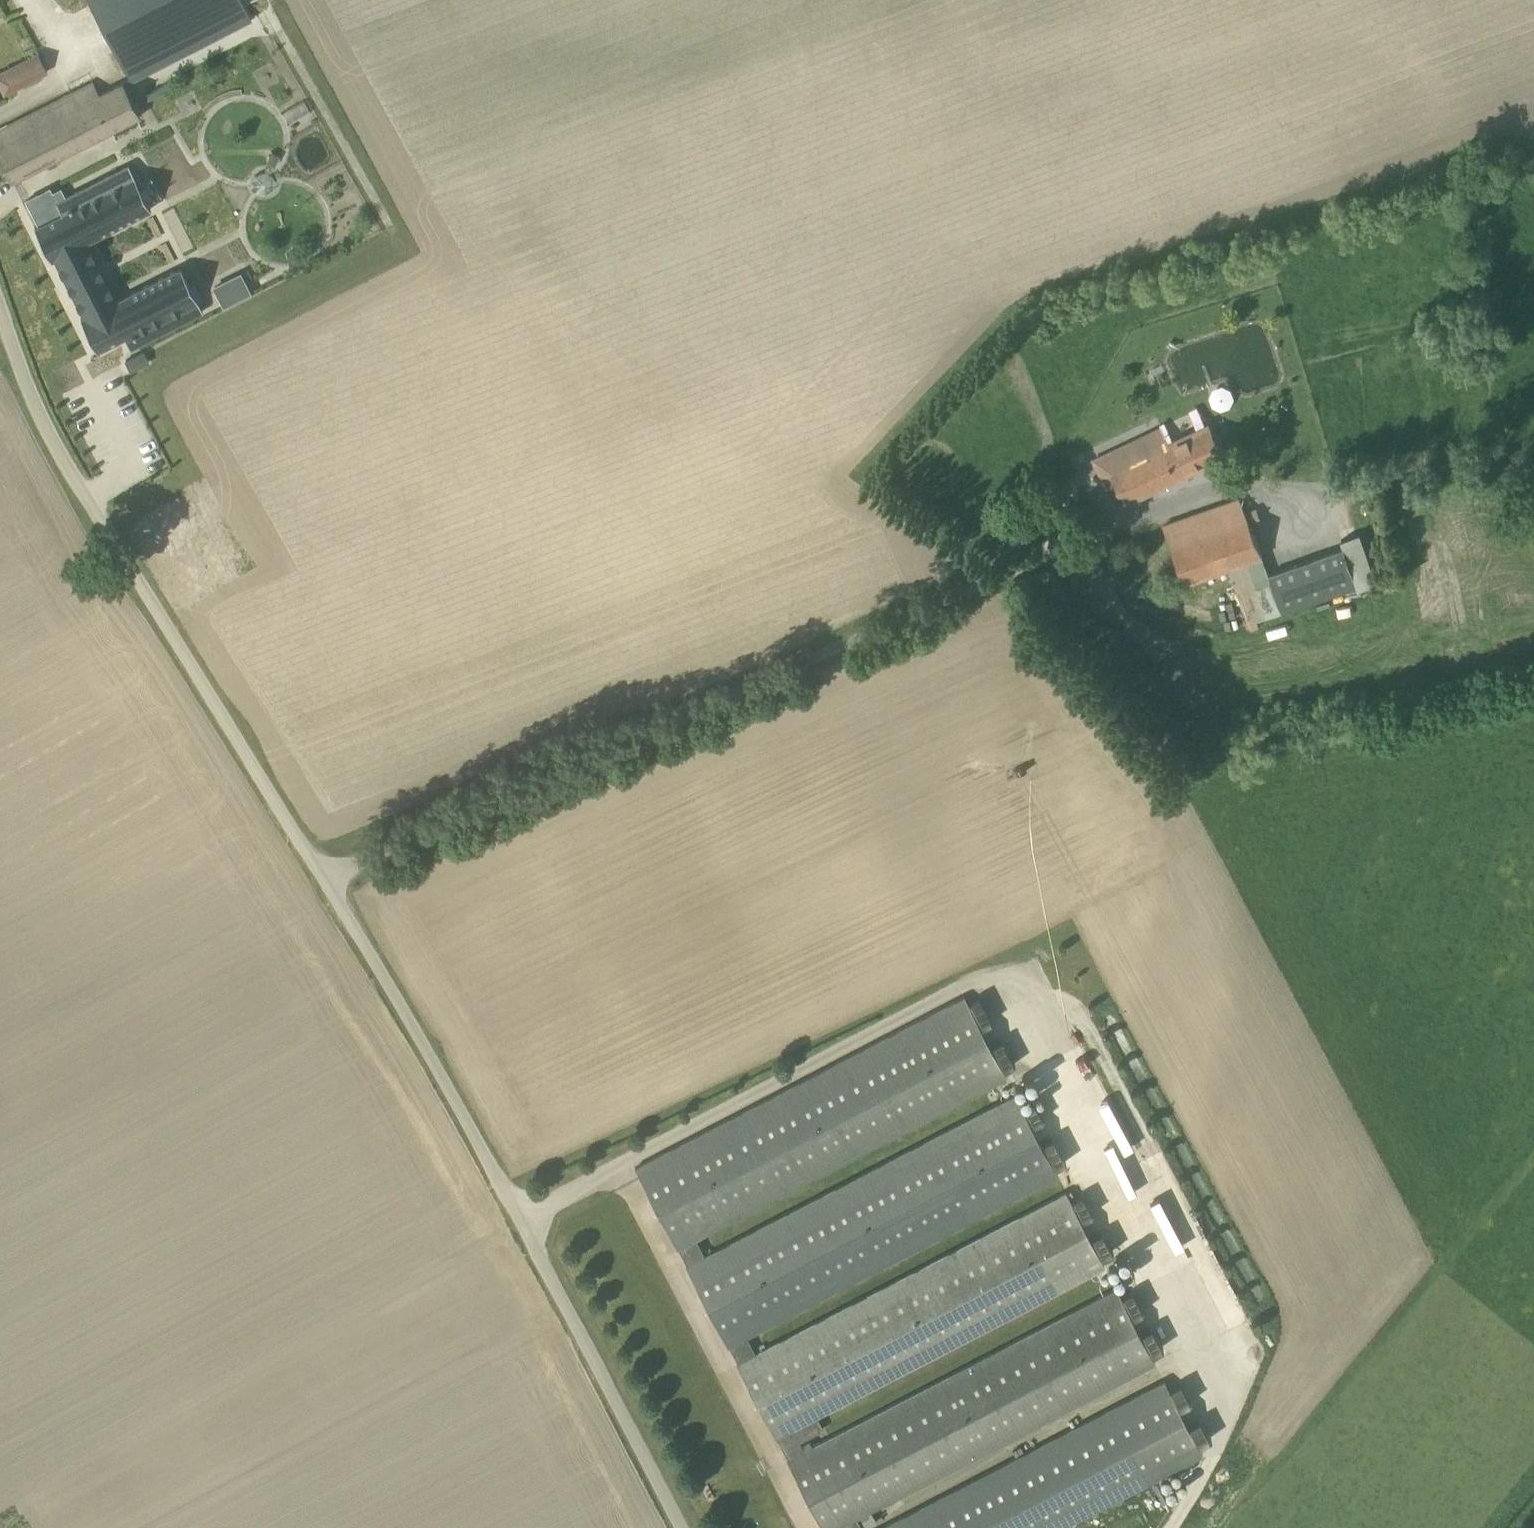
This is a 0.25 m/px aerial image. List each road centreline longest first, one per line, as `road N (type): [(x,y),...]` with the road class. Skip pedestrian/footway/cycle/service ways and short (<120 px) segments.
road 1 (unclassified): [(684,1527),(416,1030),(29,398),(0,320)]

